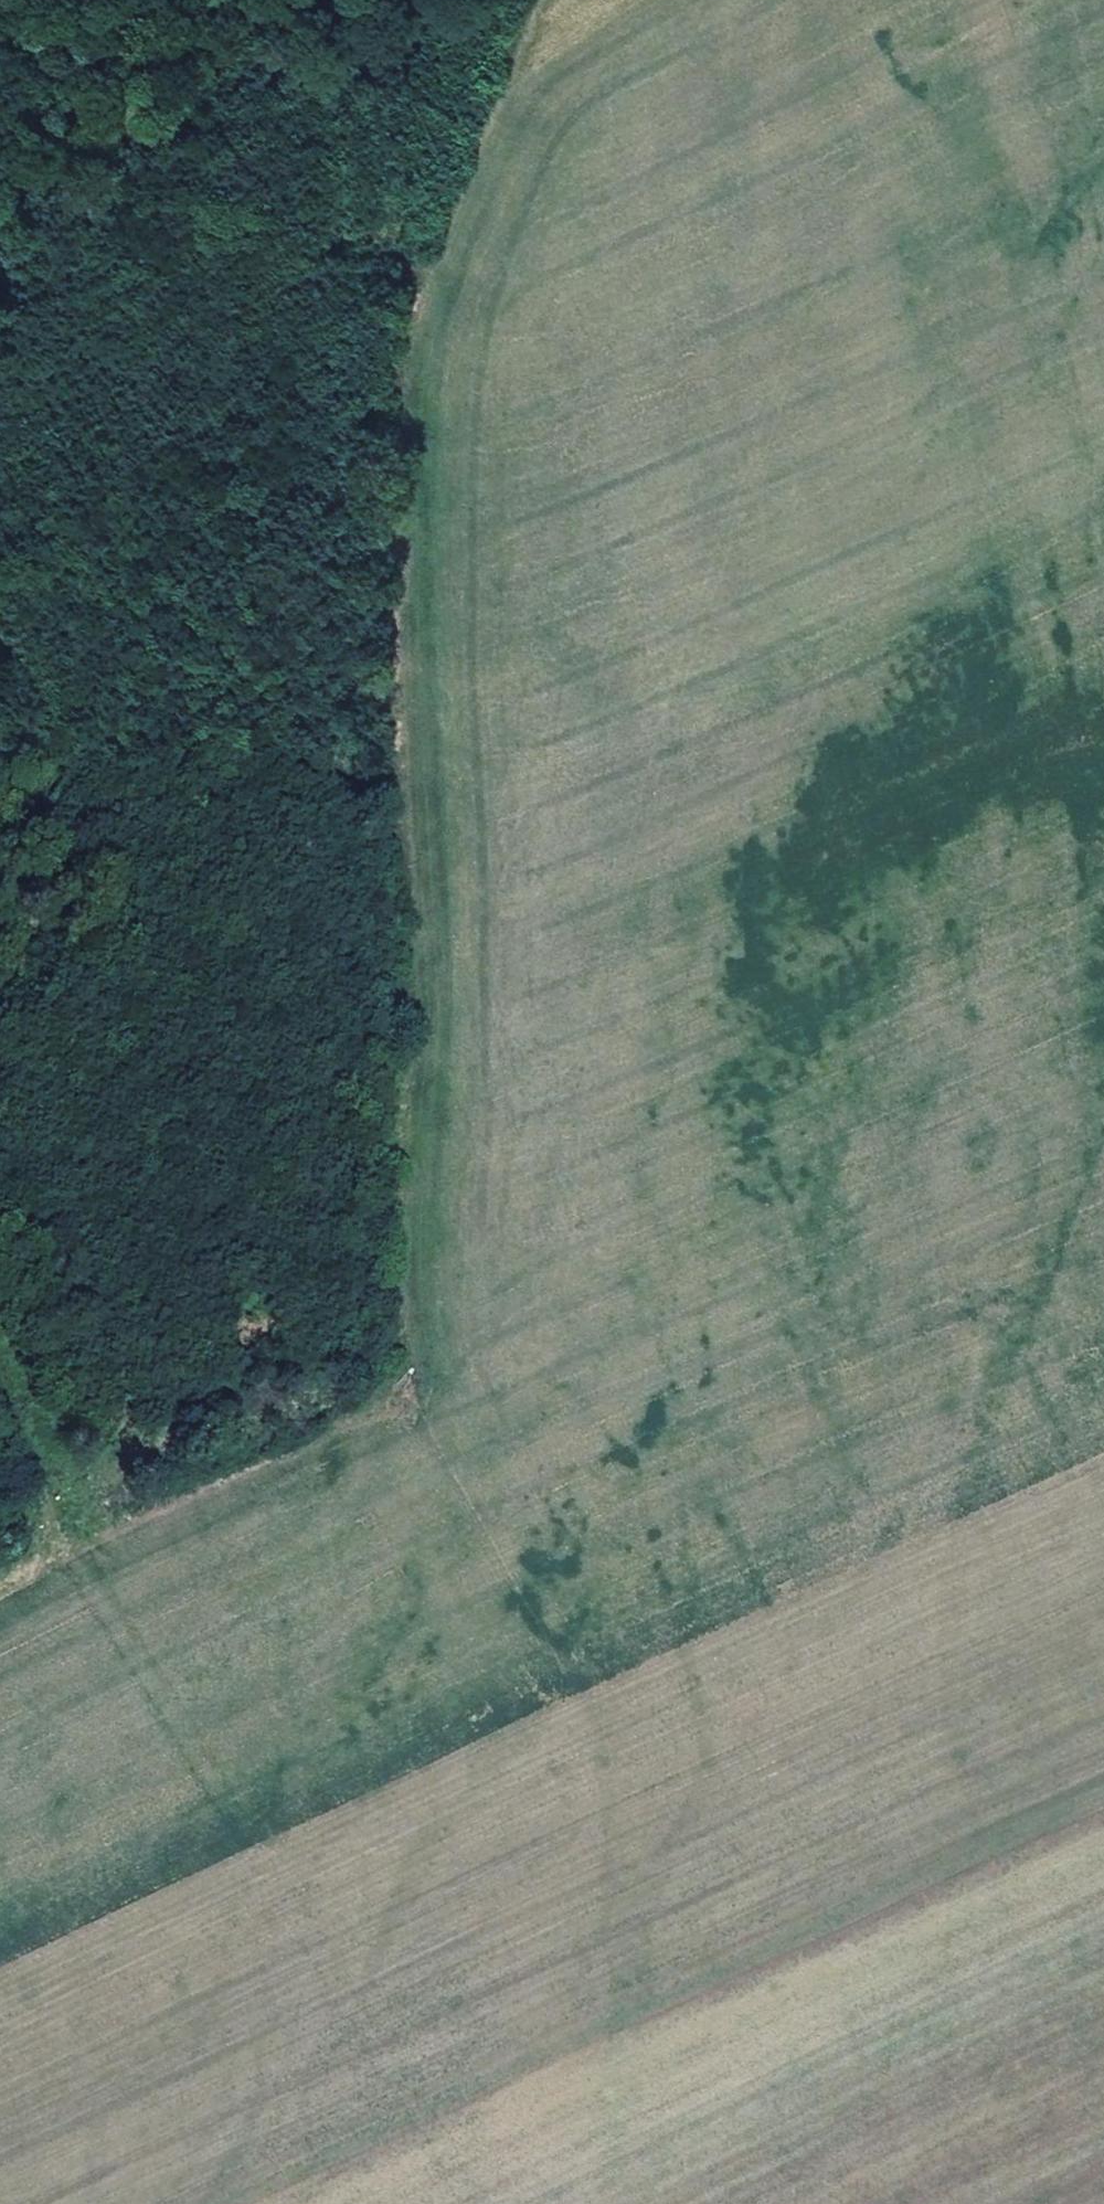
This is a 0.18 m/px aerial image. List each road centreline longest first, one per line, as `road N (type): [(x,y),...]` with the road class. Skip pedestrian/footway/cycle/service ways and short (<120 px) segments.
road 1 (track): [(0,237),(259,76),(352,0)]
road 2 (track): [(0,1371),(72,1556)]

